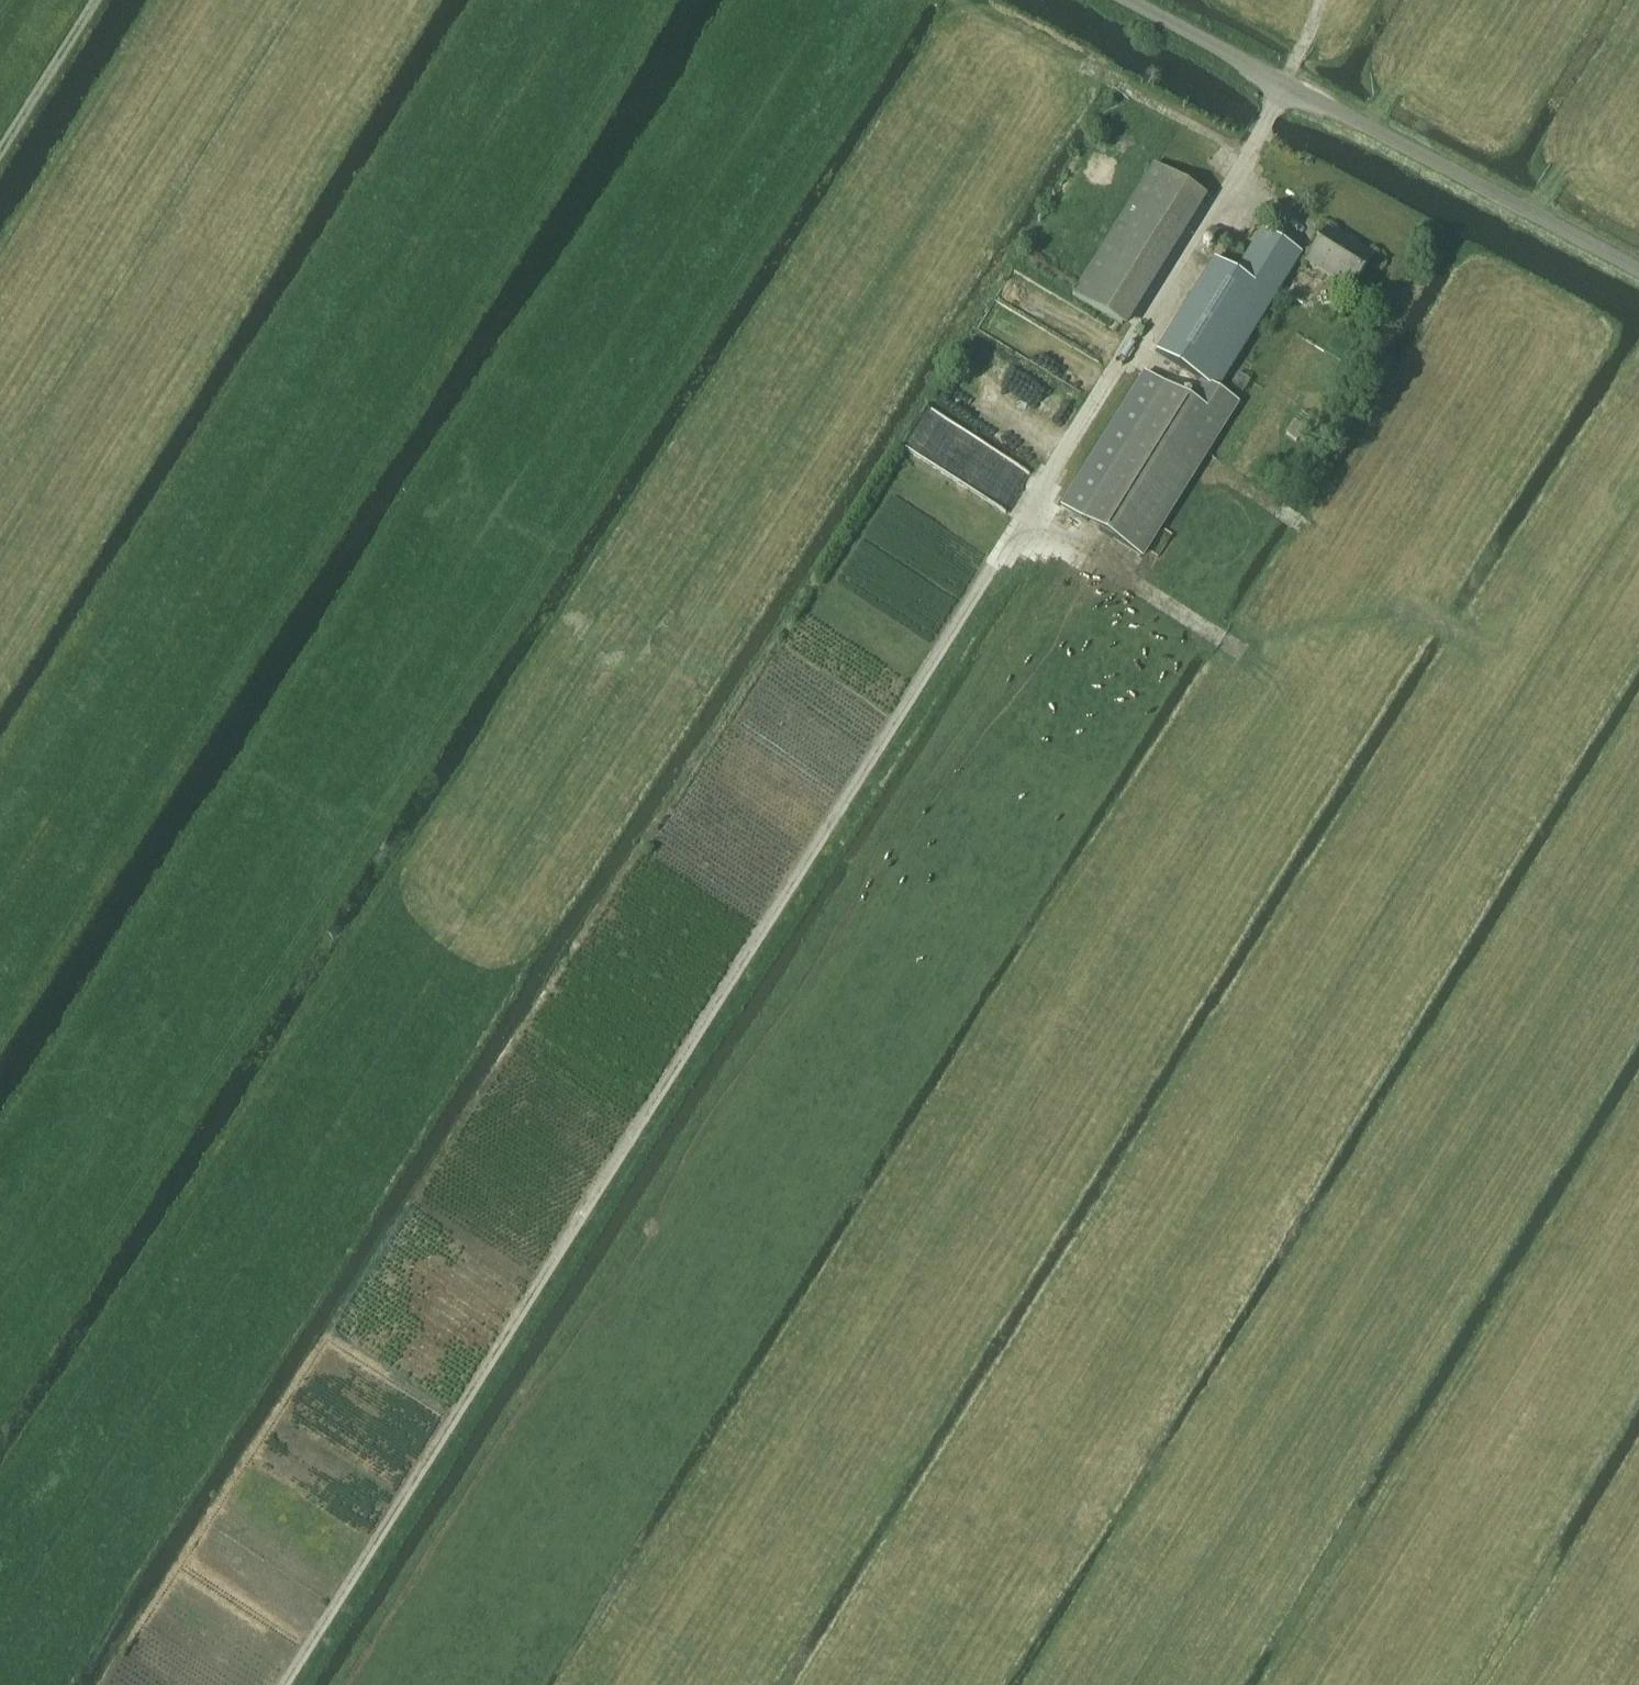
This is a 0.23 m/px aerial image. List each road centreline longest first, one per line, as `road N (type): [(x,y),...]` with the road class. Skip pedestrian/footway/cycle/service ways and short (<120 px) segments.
road 1 (track): [(1029,516),(288,1684)]
road 2 (track): [(1302,51),(1260,135),(1029,516),(1234,642)]
road 3 (unclassified): [(1638,270),(1127,0)]
road 4 (track): [(92,0),(0,147)]

